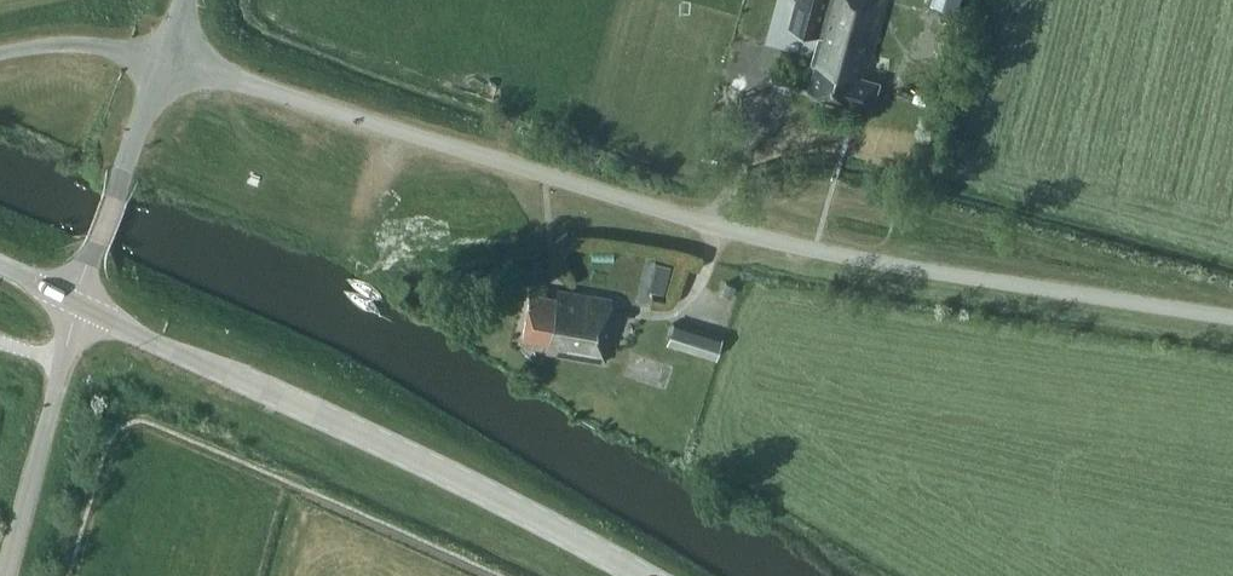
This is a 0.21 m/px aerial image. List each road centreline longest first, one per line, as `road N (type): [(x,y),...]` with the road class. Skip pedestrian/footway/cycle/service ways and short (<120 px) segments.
road 1 (unclassified): [(1232,324),(1037,296),(623,207),(163,59)]
road 2 (secondary): [(635,575),(510,503),(75,303)]
road 3 (unclassified): [(7,575),(75,303)]
road 4 (unclassified): [(75,303),(163,59)]

